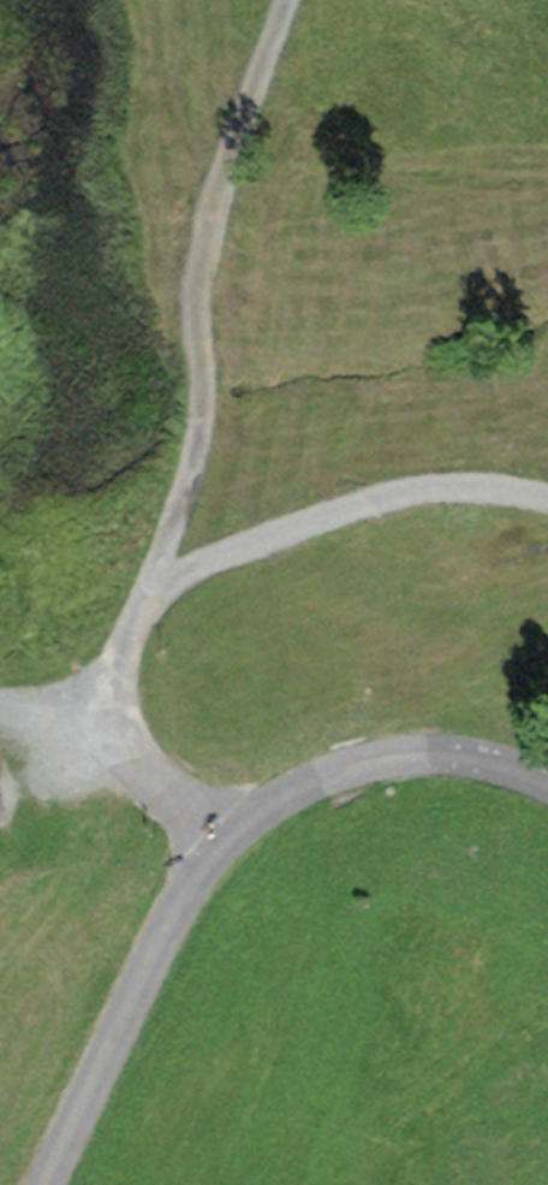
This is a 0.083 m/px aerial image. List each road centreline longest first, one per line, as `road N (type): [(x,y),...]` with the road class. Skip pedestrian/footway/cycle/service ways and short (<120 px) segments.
road 1 (unclassified): [(547,782),(471,759),(417,756),(328,774),(253,813),(200,873),(139,982),(46,1184)]
road 2 (track): [(140,609),(203,446),(202,292),(223,194),(295,0)]
road 3 (track): [(547,494),(455,484),(372,498),(172,577),(140,609),(100,726)]

